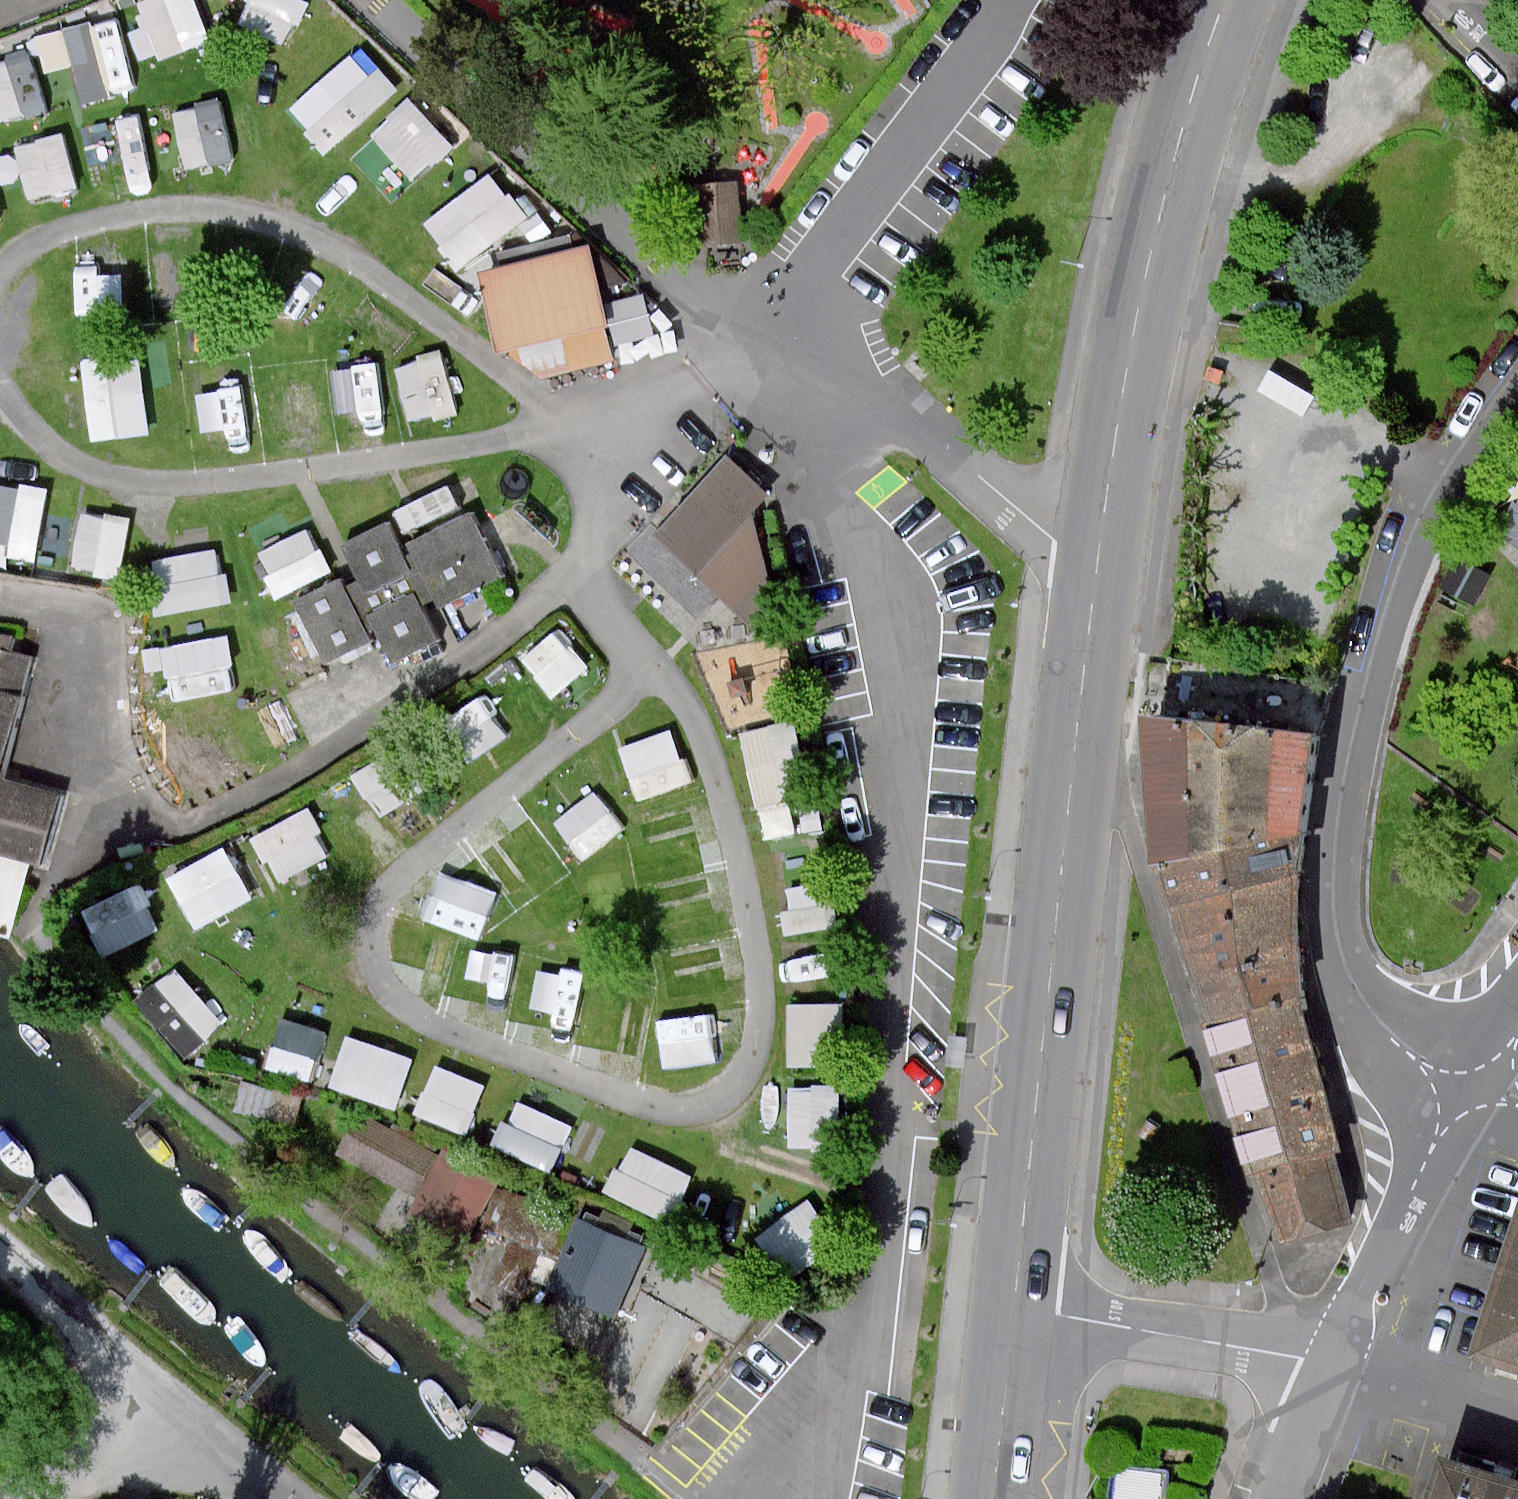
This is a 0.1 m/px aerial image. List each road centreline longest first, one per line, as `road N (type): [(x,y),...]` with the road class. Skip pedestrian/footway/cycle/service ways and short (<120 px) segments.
road 1 (primary): [(1225,0),(1175,152),(1123,376),(1096,546),(1013,1306)]
road 2 (residential): [(1517,386),(1419,543),(1363,731),(1343,846),(1342,908),(1363,981),(1400,1034),(1449,1083)]
road 3 (residential): [(1331,1364),(1013,1306)]
road 4 (residential): [(1331,1364),(1449,1083)]
road 5 (track): [(1171,165),(1272,177),(1317,167),(1334,153),(1394,55)]
road 6 (primary): [(1013,1306),(991,1498)]
road 7 (residential): [(1280,1498),(1331,1364)]

